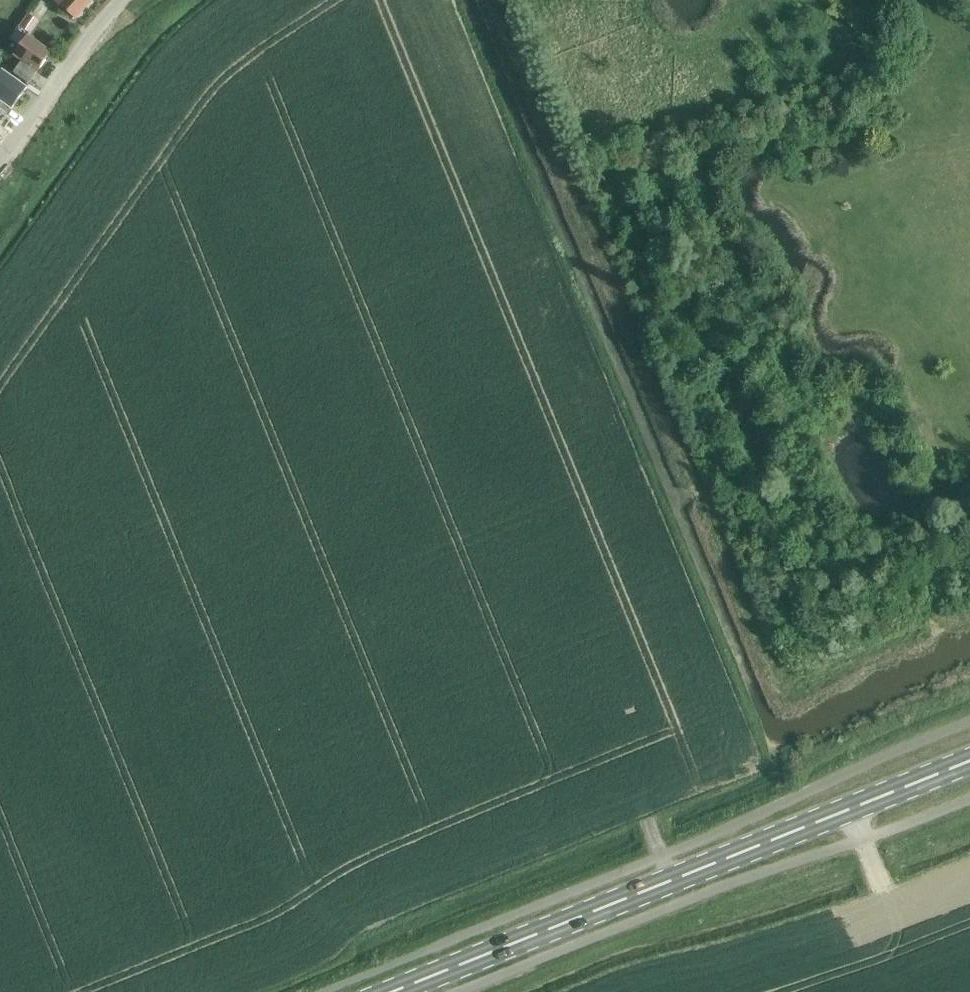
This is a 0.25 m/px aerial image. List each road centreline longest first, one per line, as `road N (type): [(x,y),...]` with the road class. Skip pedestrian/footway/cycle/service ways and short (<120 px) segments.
road 1 (secondary): [(397,991),(969,764)]
road 2 (unclassified): [(0,159),(120,0)]

